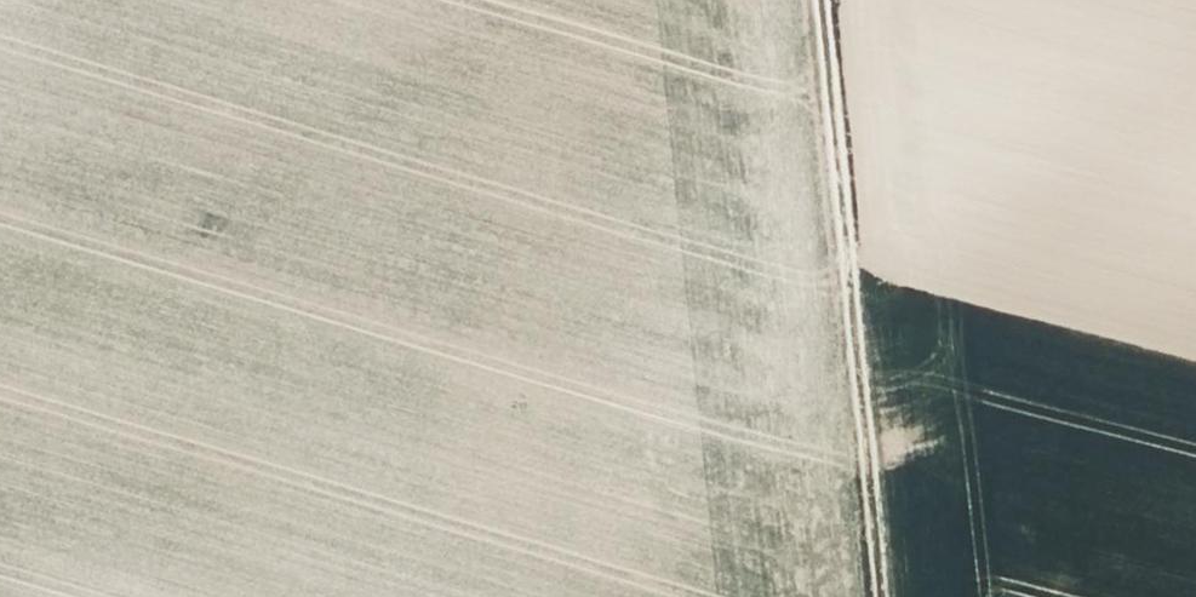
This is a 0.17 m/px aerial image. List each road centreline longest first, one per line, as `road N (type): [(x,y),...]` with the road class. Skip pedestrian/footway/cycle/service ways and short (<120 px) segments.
road 1 (track): [(884,596),(822,0)]

